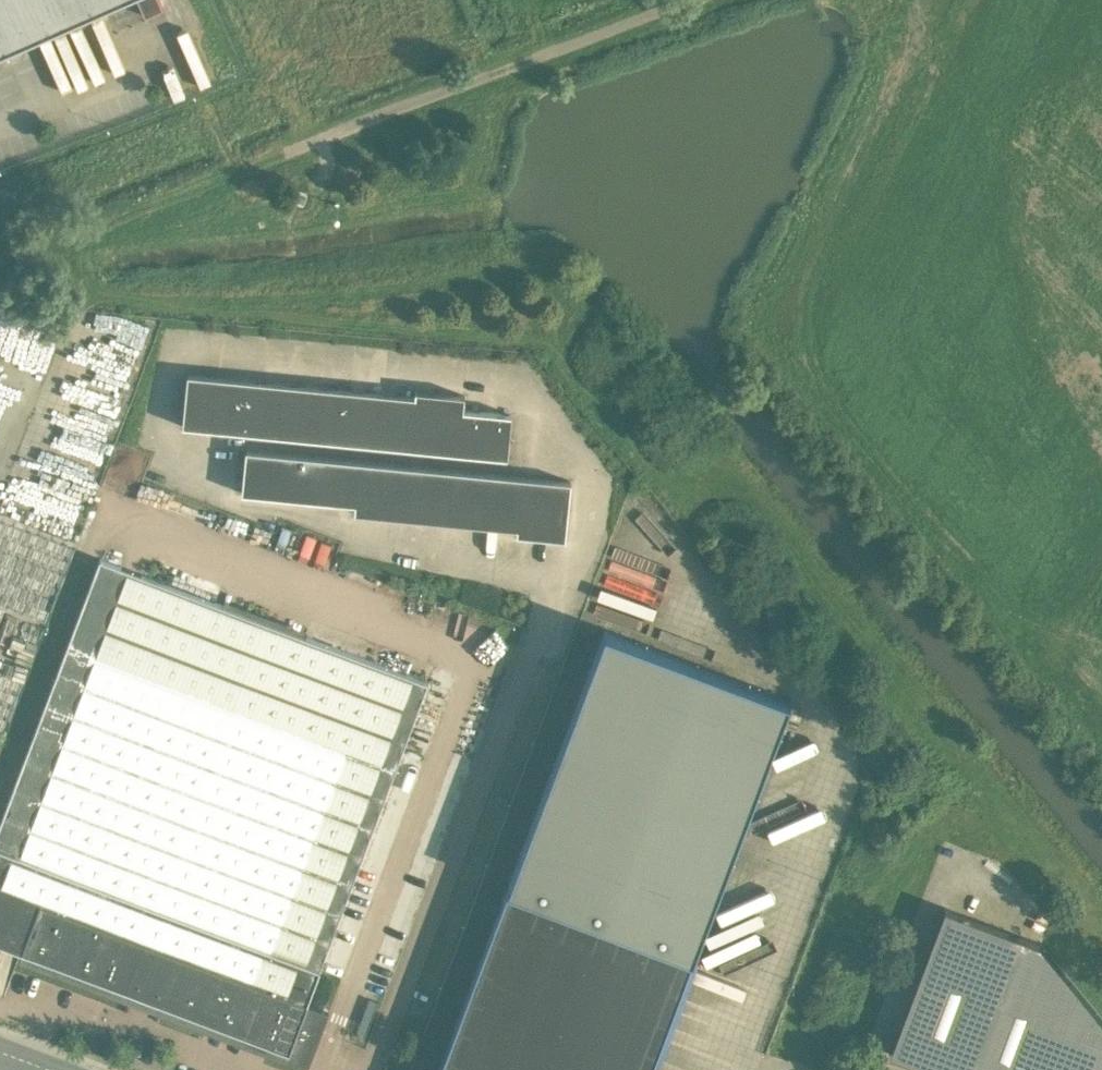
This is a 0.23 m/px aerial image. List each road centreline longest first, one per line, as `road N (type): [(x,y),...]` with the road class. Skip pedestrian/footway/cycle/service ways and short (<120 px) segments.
road 1 (unclassified): [(294,147),(685,0)]

